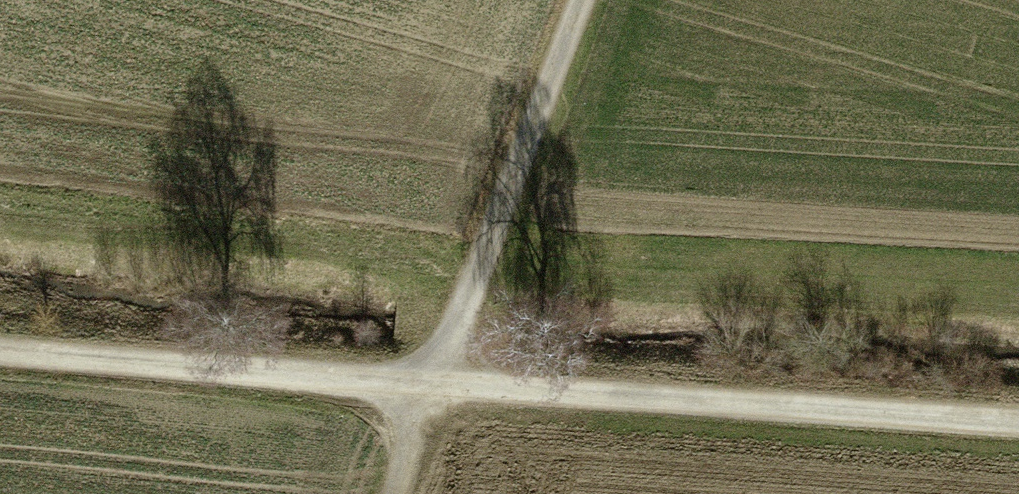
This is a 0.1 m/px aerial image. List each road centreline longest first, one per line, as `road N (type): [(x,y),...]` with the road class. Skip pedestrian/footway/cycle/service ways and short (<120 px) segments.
road 1 (track): [(426,394),(1018,426)]
road 2 (track): [(0,353),(426,394)]
road 3 (track): [(576,0),(426,394)]

